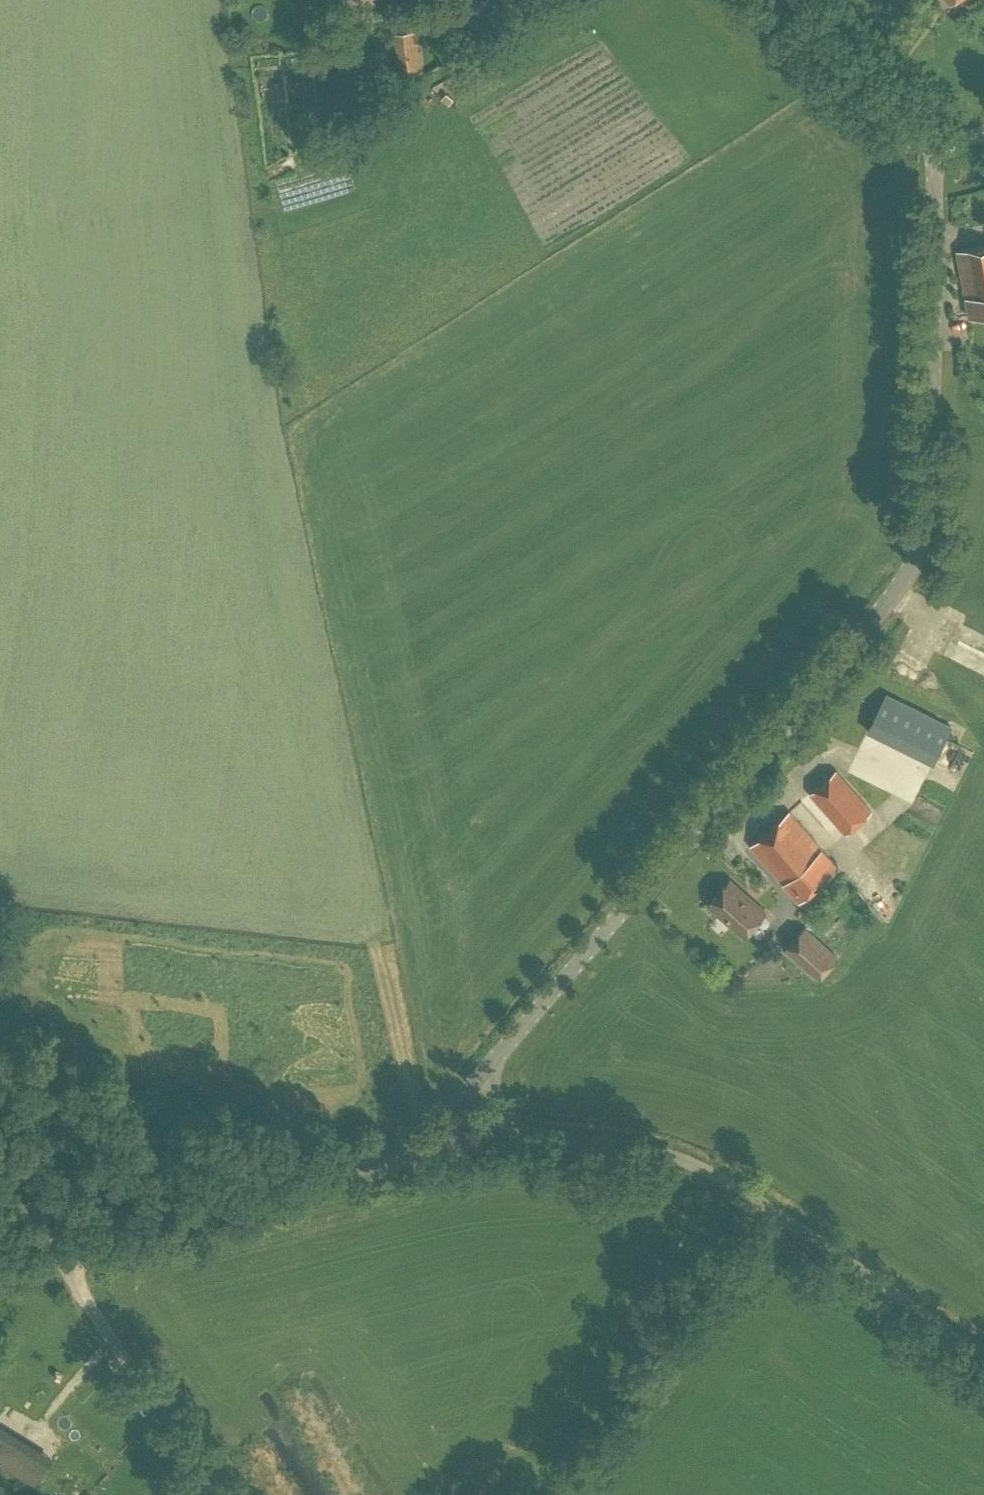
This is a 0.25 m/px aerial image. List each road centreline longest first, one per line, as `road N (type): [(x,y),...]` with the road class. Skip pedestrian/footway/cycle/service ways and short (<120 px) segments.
road 1 (unclassified): [(472,1132),(470,1108),(495,1057),(905,581),(932,471),(933,149)]
road 2 (unclassified): [(983,1353),(697,1164),(661,1150),(539,1131),(472,1132)]
road 3 (unclassified): [(61,1258),(472,1132)]
road 4 (unclassified): [(212,1494),(61,1258)]
road 5 (unclassified): [(933,149),(924,129),(801,0)]

